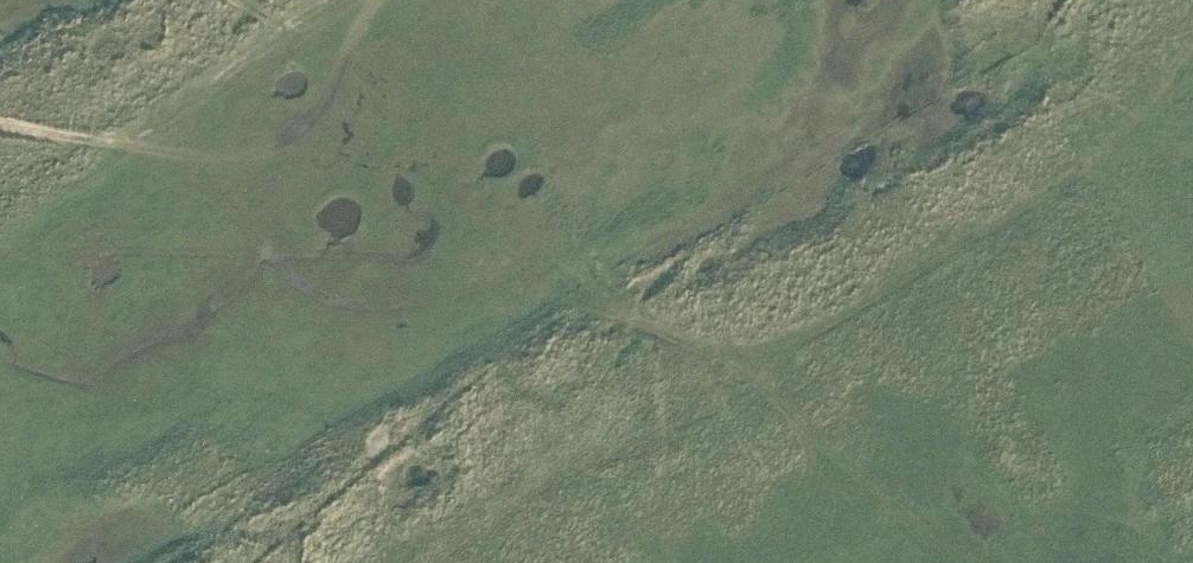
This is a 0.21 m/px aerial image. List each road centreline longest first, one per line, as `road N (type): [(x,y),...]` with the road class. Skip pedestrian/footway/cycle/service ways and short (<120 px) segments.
road 1 (track): [(0,123),(163,153),(213,155),(271,140),(302,121),(384,0)]

